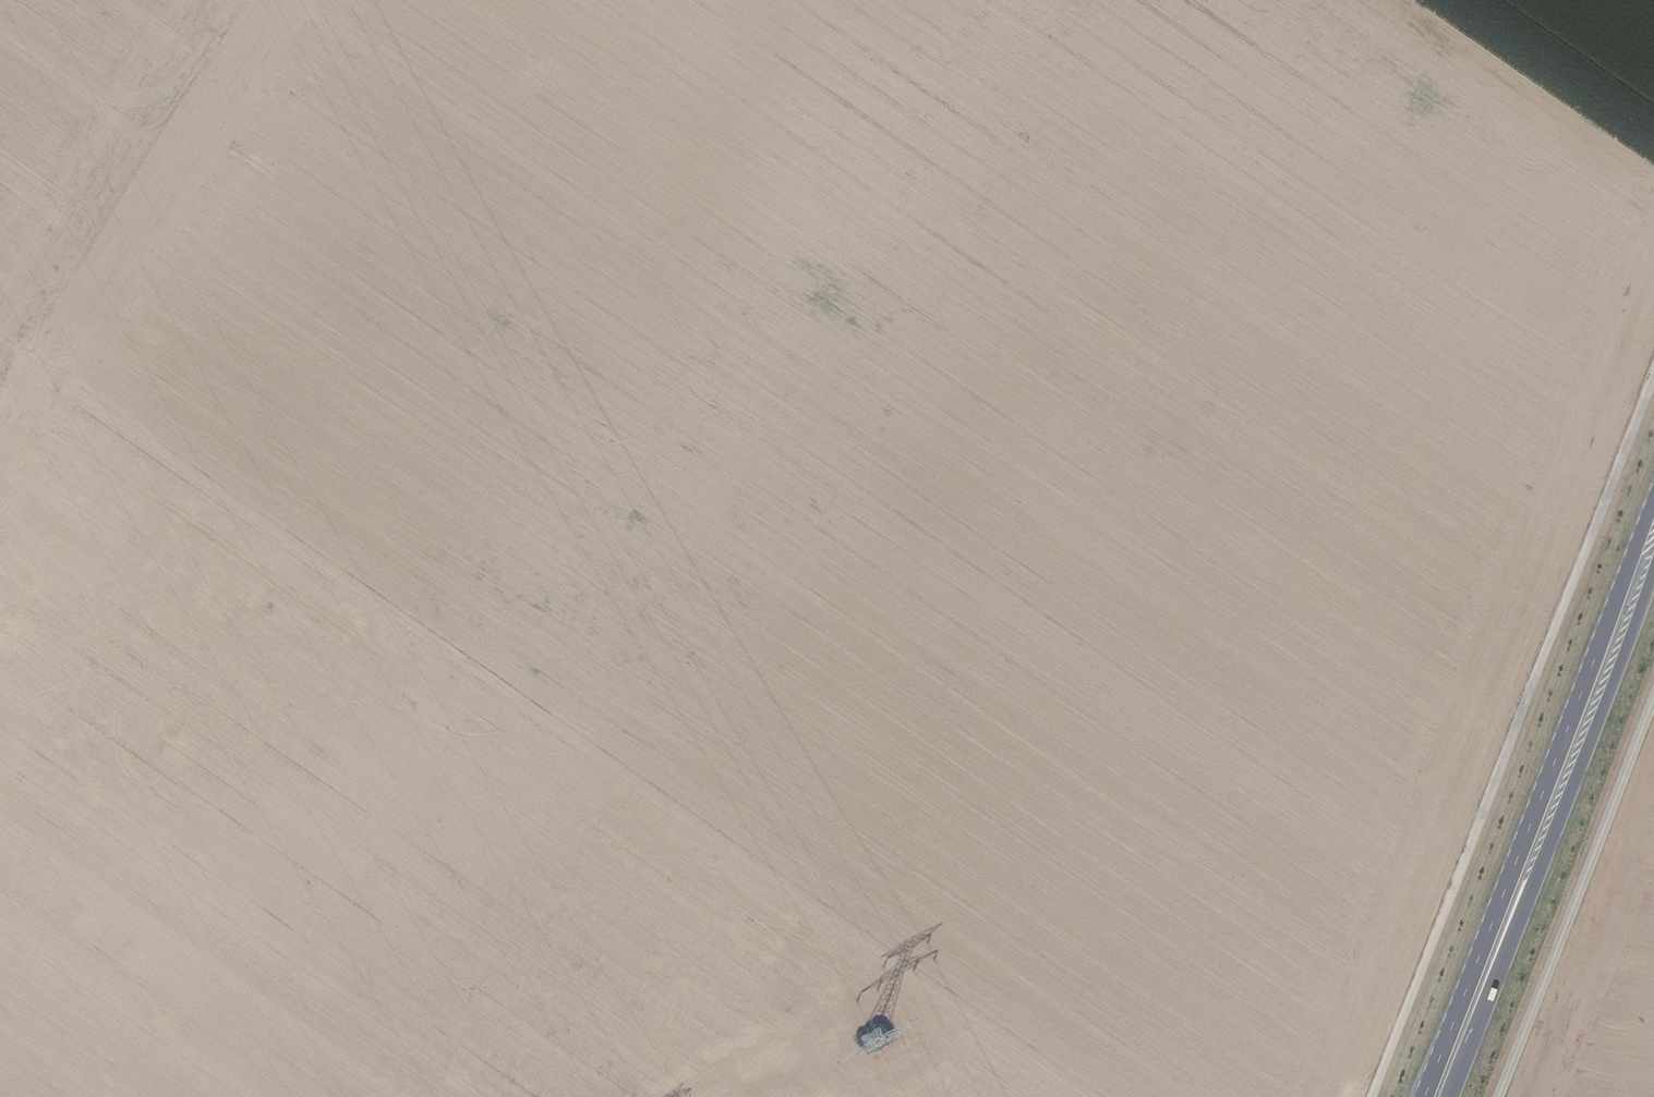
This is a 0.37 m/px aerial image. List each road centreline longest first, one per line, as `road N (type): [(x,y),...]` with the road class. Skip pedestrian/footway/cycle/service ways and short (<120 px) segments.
road 1 (track): [(1653,380),(1371,1096)]
road 2 (primary): [(1653,510),(1427,1096)]
road 3 (primary): [(1450,1096),(1653,569)]
road 4 (track): [(1653,676),(1491,1096)]

